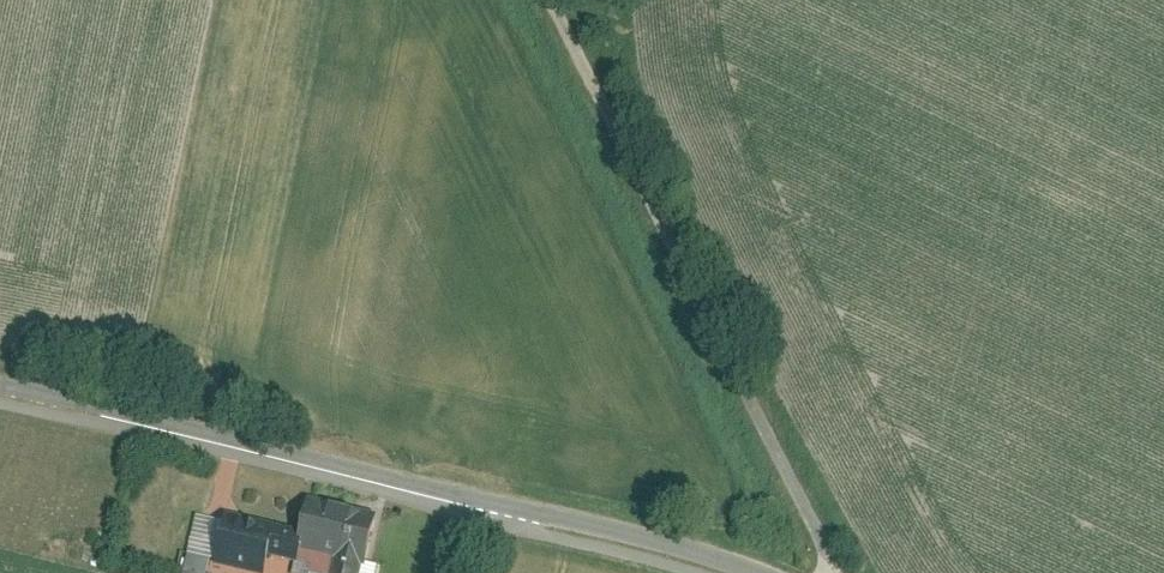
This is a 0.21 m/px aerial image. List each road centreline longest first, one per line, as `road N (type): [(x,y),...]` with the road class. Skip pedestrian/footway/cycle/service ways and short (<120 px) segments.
road 1 (residential): [(829,572),(823,543),(550,0)]
road 2 (residential): [(500,502),(0,385)]
road 3 (residential): [(764,572),(602,523),(500,502)]

